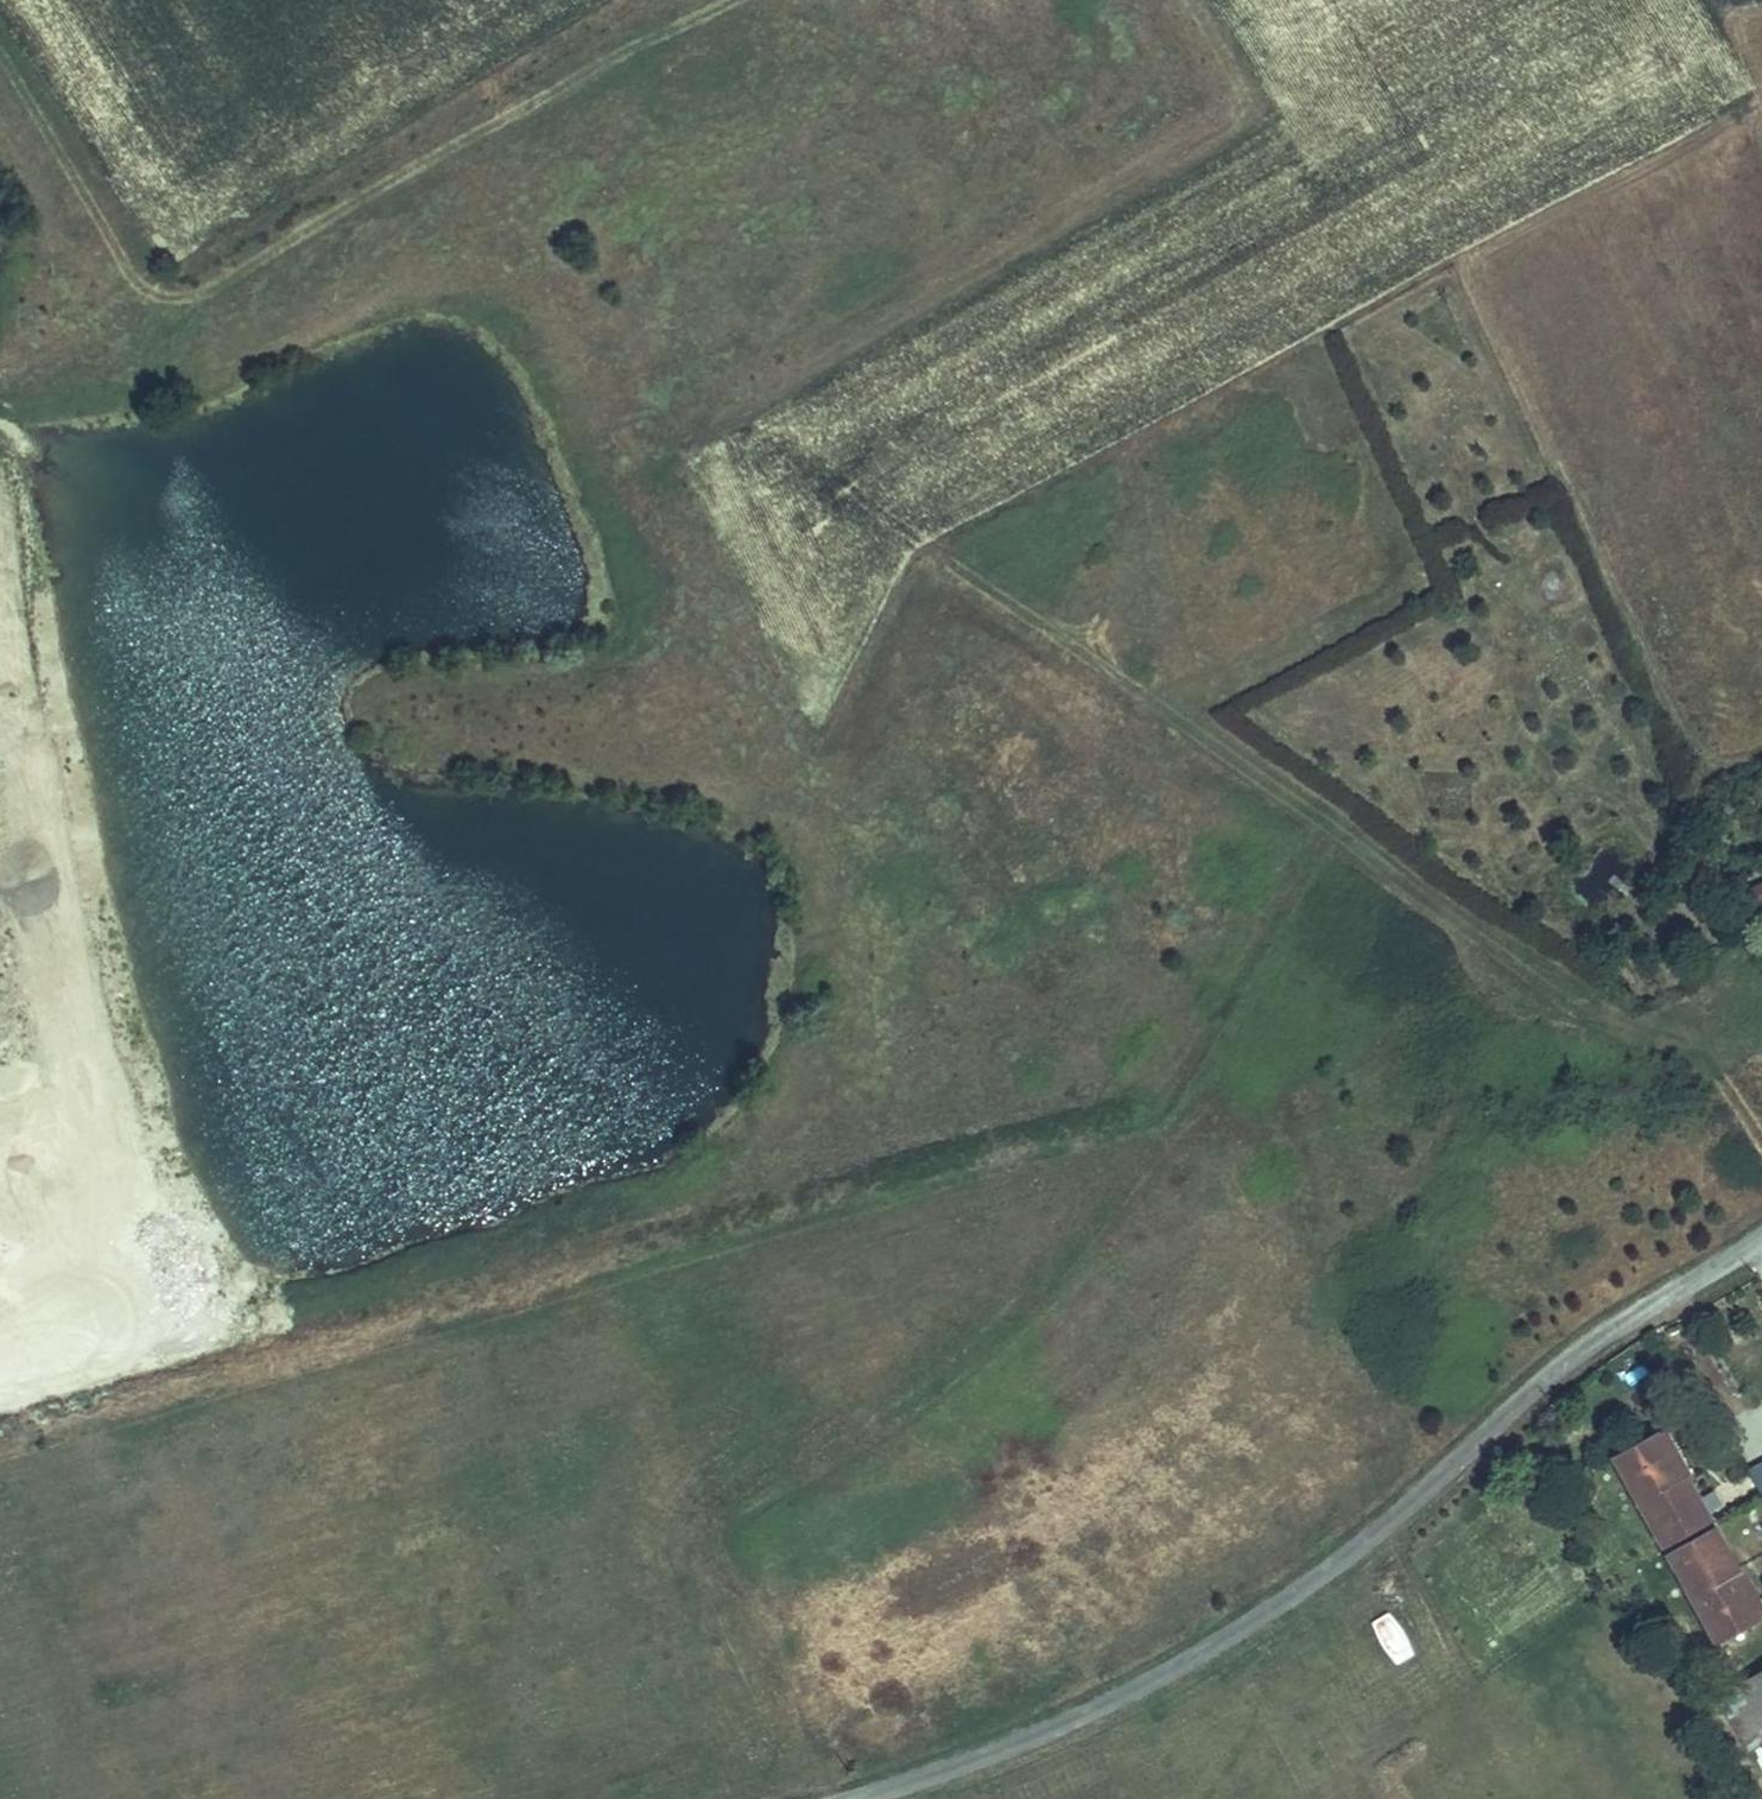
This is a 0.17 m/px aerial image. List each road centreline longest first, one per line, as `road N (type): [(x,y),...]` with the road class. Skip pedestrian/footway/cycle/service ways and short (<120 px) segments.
road 1 (unclassified): [(1761,1239),(1592,1343),(1380,1530),(1232,1631),(1082,1714),(856,1798)]

